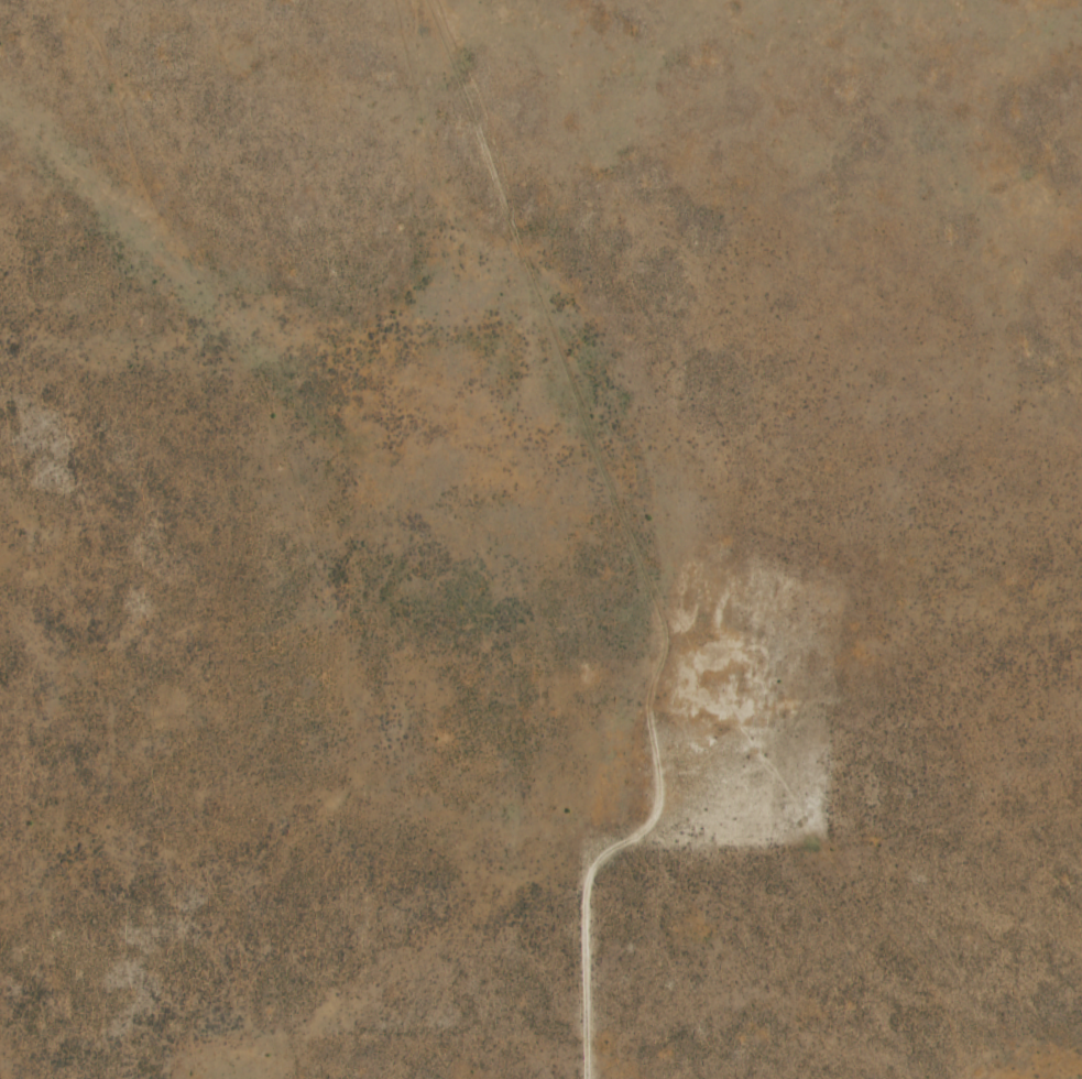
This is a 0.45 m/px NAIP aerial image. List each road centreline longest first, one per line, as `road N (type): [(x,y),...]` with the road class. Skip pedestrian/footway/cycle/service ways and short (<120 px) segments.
road 1 (track): [(617,1078),(617,897),(685,798)]

